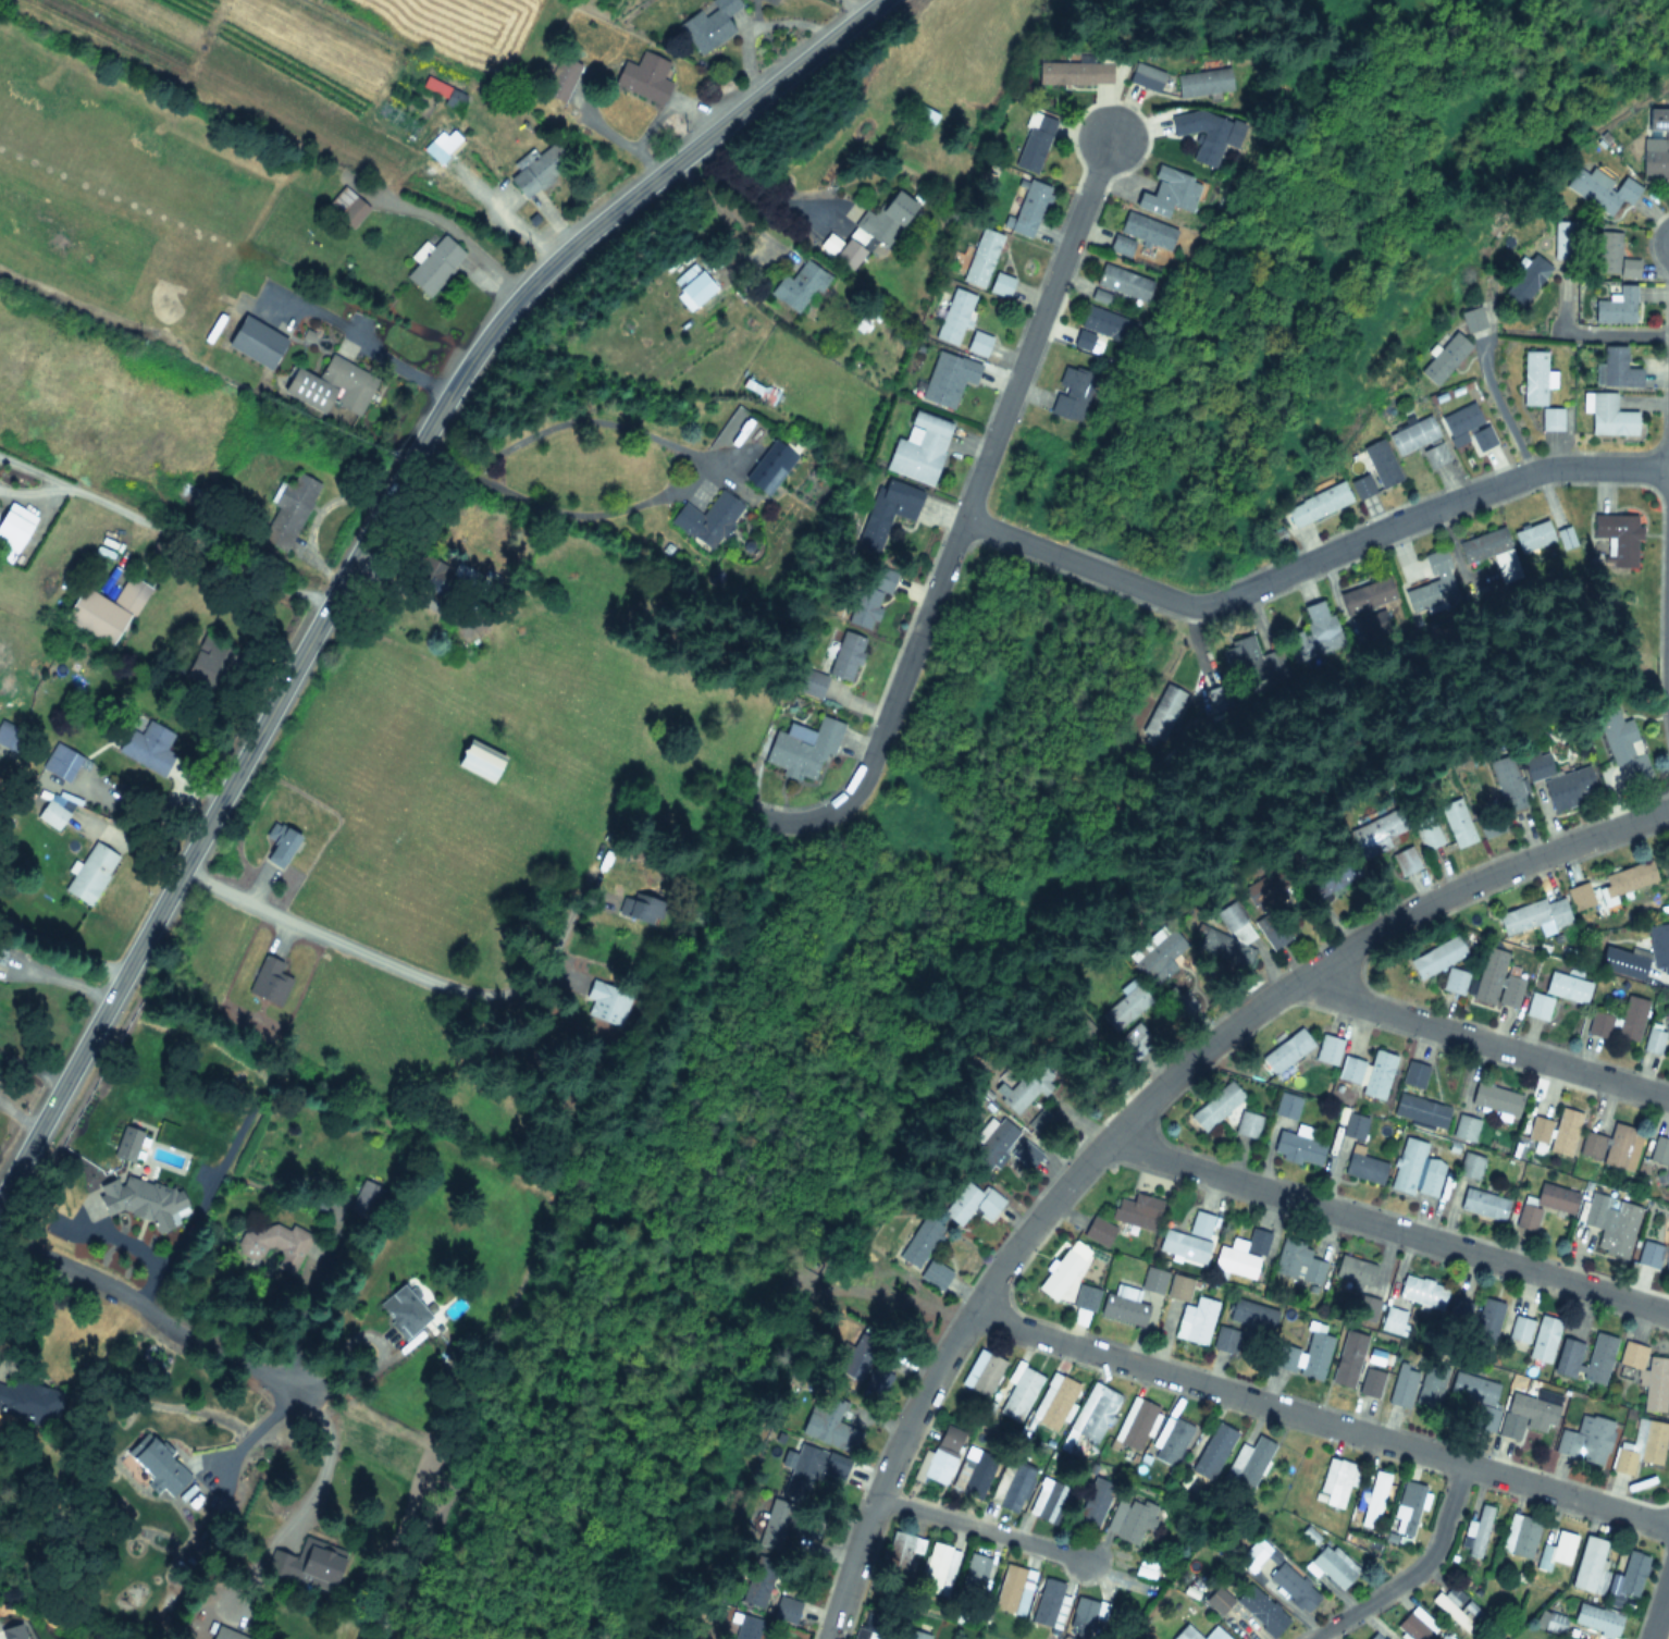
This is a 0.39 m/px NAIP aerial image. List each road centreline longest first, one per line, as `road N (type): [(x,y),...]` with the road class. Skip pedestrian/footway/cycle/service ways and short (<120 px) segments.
road 1 (secondary): [(0,1201),(380,516),(495,324),(577,242),(882,0)]
road 2 (residential): [(828,1638),(877,1494),(947,1351),(1036,1222),(1148,1097),(1236,1023),(1358,941),(1494,874),(1668,810)]
road 3 (residential): [(1110,137),(861,781),(846,800),(807,822),(759,817)]
road 4 (residential): [(1668,1526),(971,1314)]
road 5 (residential): [(1117,1129),(1148,1154),(1668,1313)]
road 6 (residential): [(1668,468),(1541,469),(1223,599)]
road 7 (residential): [(1313,970),(1343,998),(1668,1098)]
road 8 (residential): [(0,1236),(213,1348),(311,1390)]
road 9 (residential): [(325,616),(346,643),(582,740)]
road 10 (residential): [(325,616),(70,490)]
road 11 (residential): [(181,874),(441,986)]
road 12 (residential): [(1223,599),(1178,602),(964,518)]
road 13 (residential): [(1314,1638),(1429,1560),(1461,1463)]
road 14 (residential): [(877,1494),(1089,1563)]
road 15 (residential): [(62,207),(267,286)]
road 16 (residential): [(449,395),(267,286)]
road 17 (residential): [(0,919),(126,973)]

